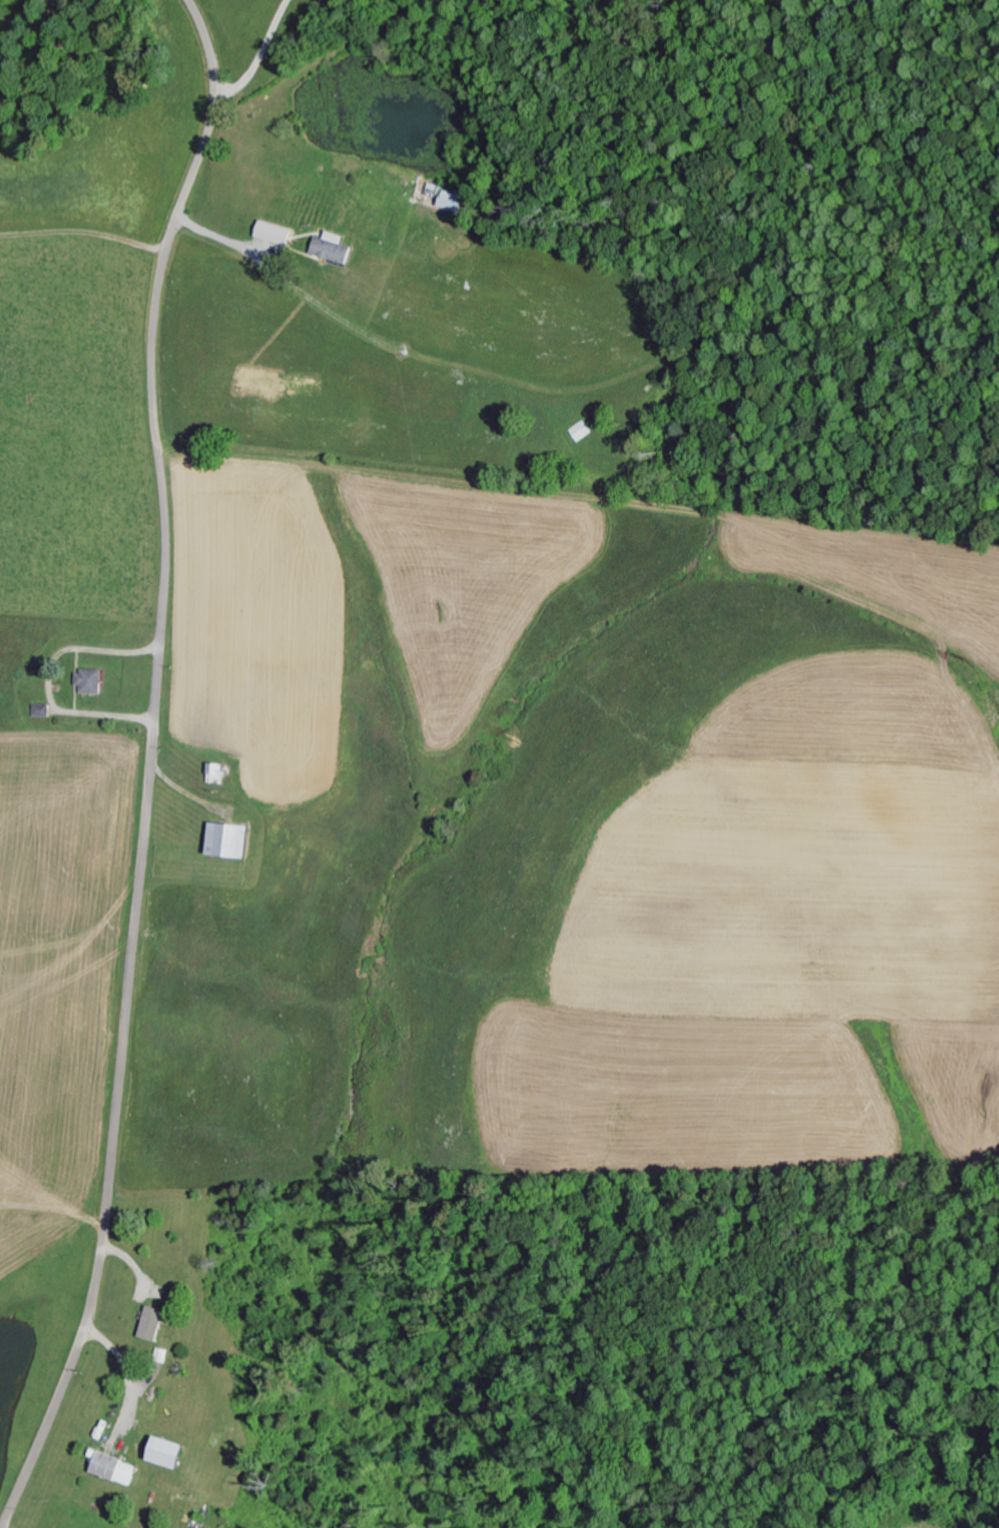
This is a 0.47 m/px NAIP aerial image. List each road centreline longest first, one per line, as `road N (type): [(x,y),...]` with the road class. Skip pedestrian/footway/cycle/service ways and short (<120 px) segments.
road 1 (residential): [(1,1527),(76,1347),(108,1198),(164,589),(155,312),(212,100),(206,42),(187,0)]
road 2 (residential): [(519,386),(366,351),(227,255),(0,263)]

